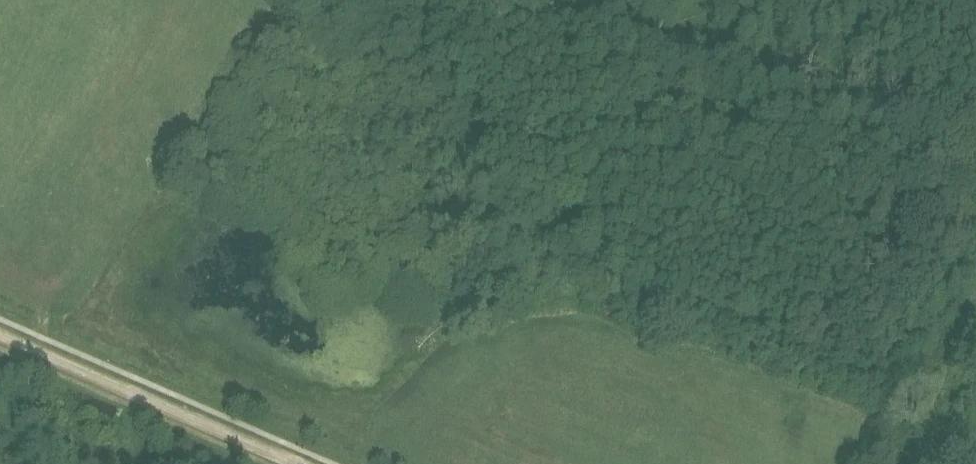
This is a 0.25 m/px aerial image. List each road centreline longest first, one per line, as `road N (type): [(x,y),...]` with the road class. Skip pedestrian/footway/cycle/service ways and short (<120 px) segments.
road 1 (track): [(290,463),(0,336)]

